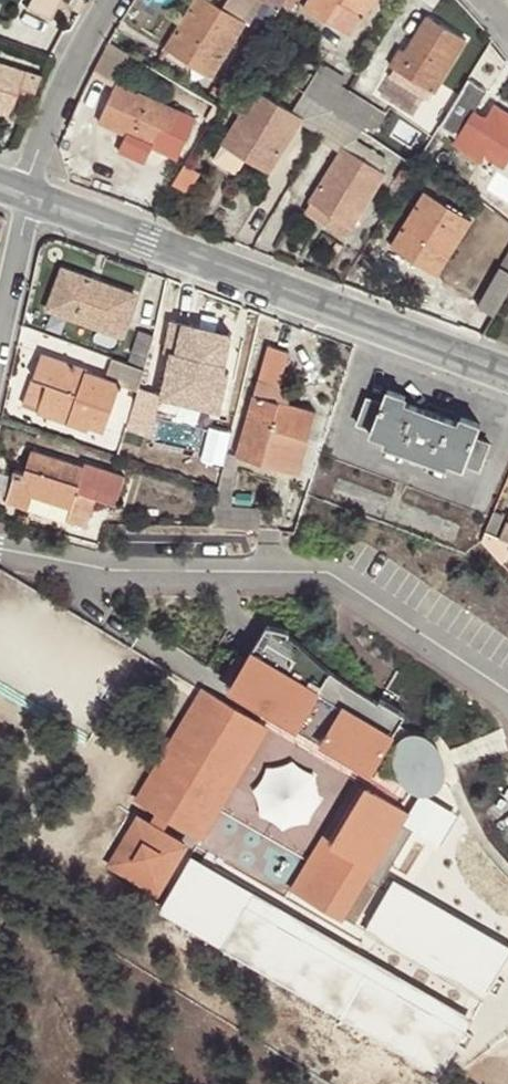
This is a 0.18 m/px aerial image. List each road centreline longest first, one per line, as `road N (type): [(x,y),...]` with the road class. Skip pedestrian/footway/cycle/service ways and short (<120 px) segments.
road 1 (residential): [(0,546),(67,562),(337,578),(507,693)]
road 2 (secondary): [(16,187),(507,374)]
road 3 (residential): [(110,0),(72,63),(16,187)]

